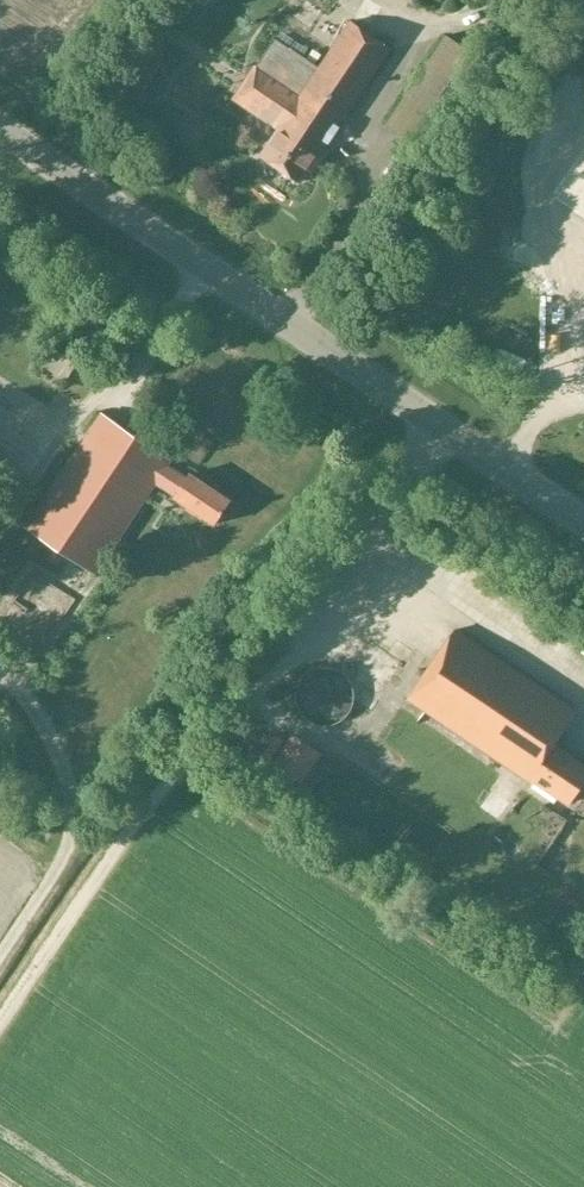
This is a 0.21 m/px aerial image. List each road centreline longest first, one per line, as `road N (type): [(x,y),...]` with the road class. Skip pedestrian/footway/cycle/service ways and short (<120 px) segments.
road 1 (secondary): [(583,522),(0,131)]

